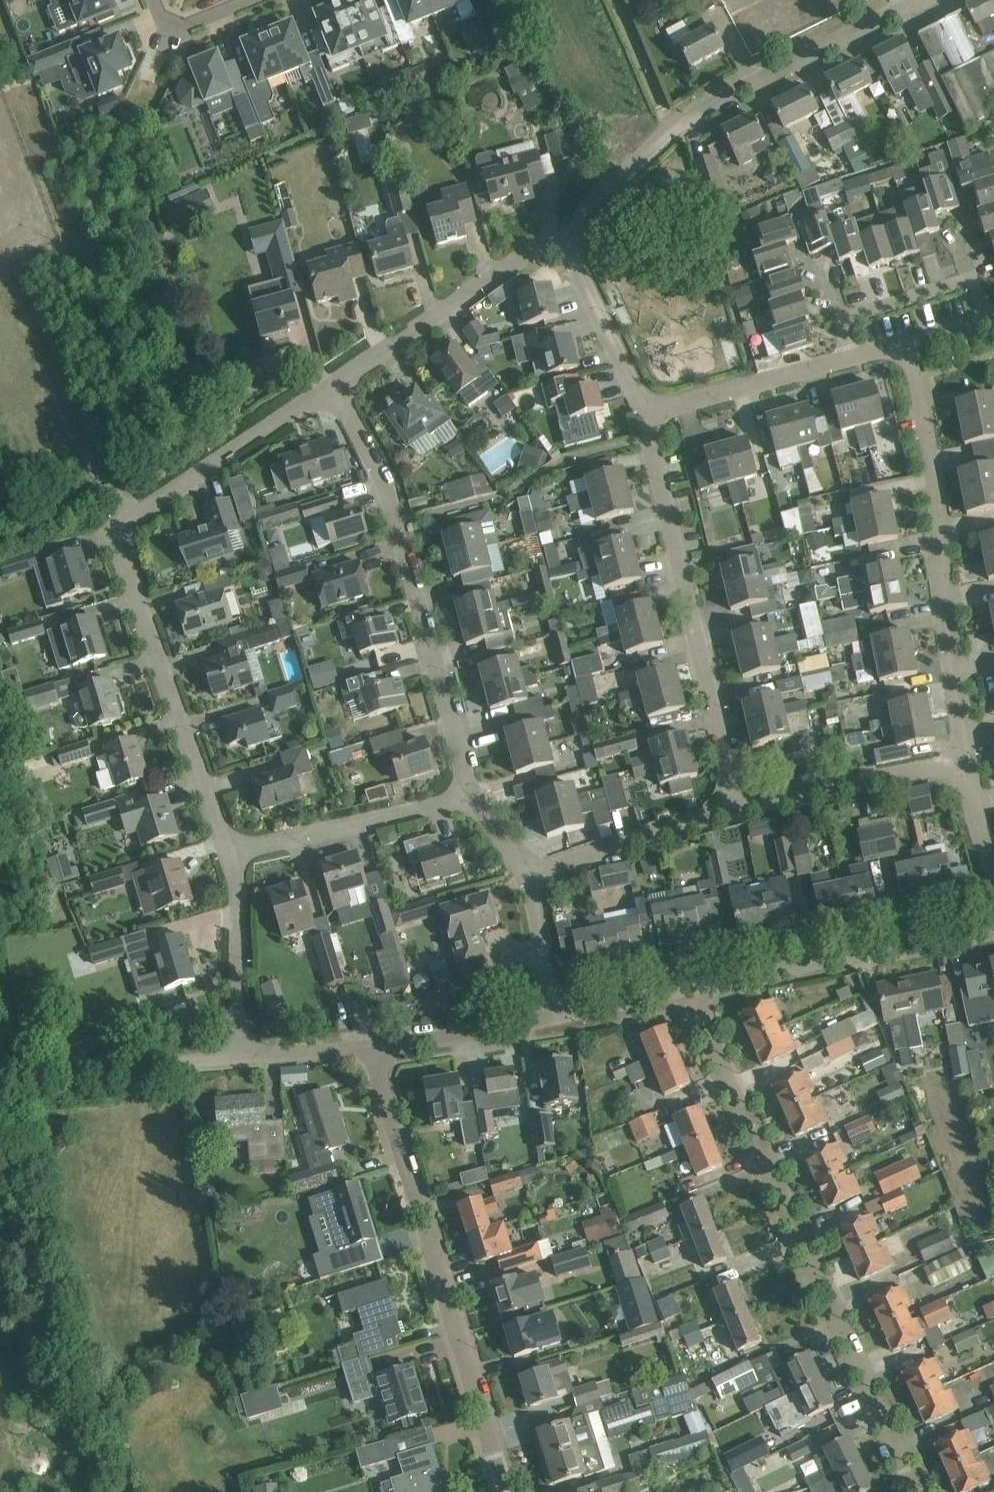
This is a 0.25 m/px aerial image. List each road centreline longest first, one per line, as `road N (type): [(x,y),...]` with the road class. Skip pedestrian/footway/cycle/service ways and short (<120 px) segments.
road 1 (residential): [(228,854),(124,546),(138,513),(331,387)]
road 2 (residential): [(914,1491),(686,991)]
road 3 (residential): [(506,1491),(374,1048)]
road 4 (residential): [(472,796),(386,481),(331,387)]
road 5 (residential): [(562,235),(696,113),(923,0)]
road 6 (residential): [(963,761),(931,465),(909,343)]
road 7 (residential): [(736,806),(645,415)]
road 8 (unclassified): [(686,991),(993,925)]
road 9 (residential): [(331,387),(562,235)]
road 10 (residential): [(645,415),(909,343)]
road 11 (residential): [(228,854),(472,796)]
road 12 (track): [(240,1057),(0,1079)]
road 13 (residential): [(736,806),(963,761)]
road 14 (residential): [(527,876),(736,806)]
road 15 (residential): [(240,1057),(238,889),(228,854)]
road 16 (residential): [(645,415),(562,235)]
road 17 (unclassified): [(374,1048),(557,1016)]
road 18 (residential): [(557,1016),(527,876)]
road 19 (unclassified): [(240,1057),(374,1048)]
road 20 (unclassified): [(557,1016),(686,991)]

